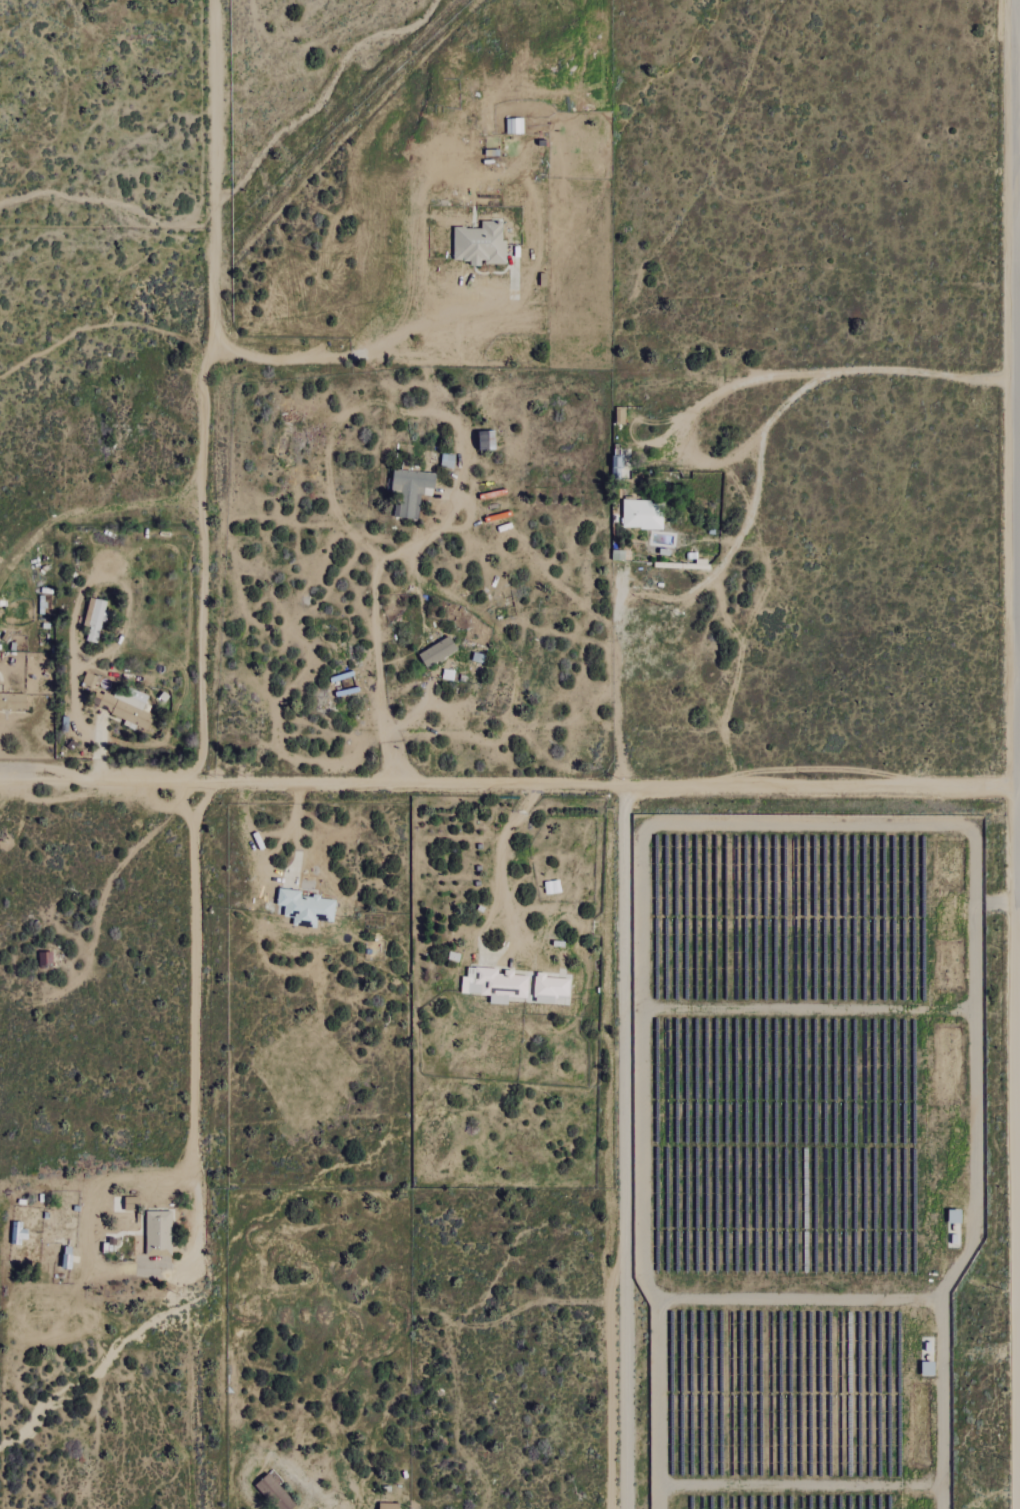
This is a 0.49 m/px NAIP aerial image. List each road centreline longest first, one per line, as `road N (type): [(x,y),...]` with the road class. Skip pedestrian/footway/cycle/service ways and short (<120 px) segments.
road 1 (residential): [(0,783),(1019,780)]
road 2 (residential): [(1019,962),(1013,0)]
road 3 (residential): [(619,785),(608,989),(614,1508)]
road 4 (track): [(627,785),(611,629),(492,521),(468,483),(463,442),(432,379),(411,359),(371,349),(281,362),(224,341)]
road 5 (track): [(735,783),(721,711),(739,630),(764,573),(753,495),(767,411),(828,363),(1016,369)]
road 6 (track): [(224,341),(198,374),(201,742),(195,769),(180,784)]
road 7 (track): [(193,784),(198,1170)]
road 8 (track): [(215,0),(214,280),(224,341)]
road 9 (track): [(828,363),(721,379),(678,415),(679,432),(703,452),(740,444),(761,426)]
road 10 (track): [(180,784),(173,814),(108,882),(90,950)]
road 11 (track): [(371,349),(491,300),(515,287),(517,272)]
road 12 (track): [(531,785),(501,862),(511,950)]
road 13 (track): [(349,1508),(271,1457),(246,1470),(253,1497)]
road 14 (track): [(240,784),(245,826),(272,836),(296,822),(299,784)]
road 15 (track): [(99,784),(73,670)]

